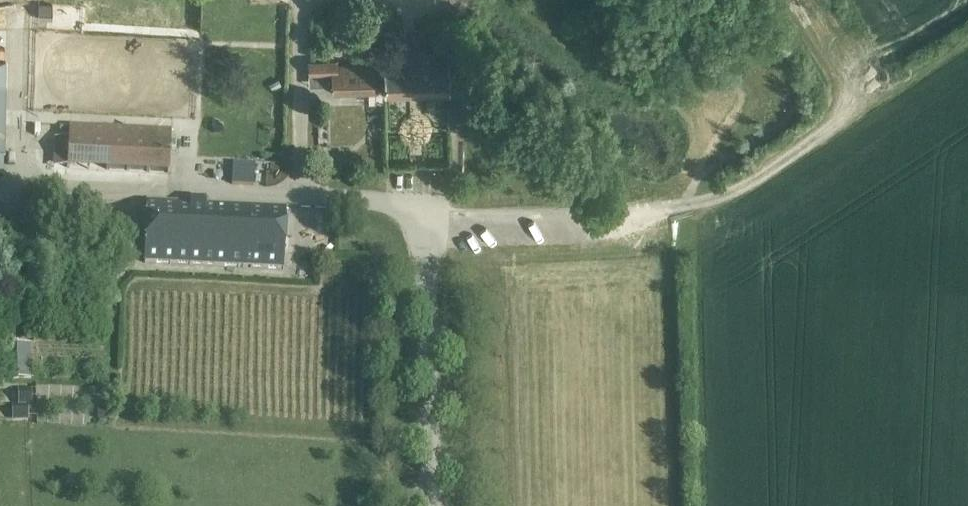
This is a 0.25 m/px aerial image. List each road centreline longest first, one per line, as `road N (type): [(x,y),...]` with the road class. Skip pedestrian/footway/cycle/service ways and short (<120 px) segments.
road 1 (track): [(426,207),(459,222),(683,206)]
road 2 (track): [(853,115),(741,186),(683,206)]

